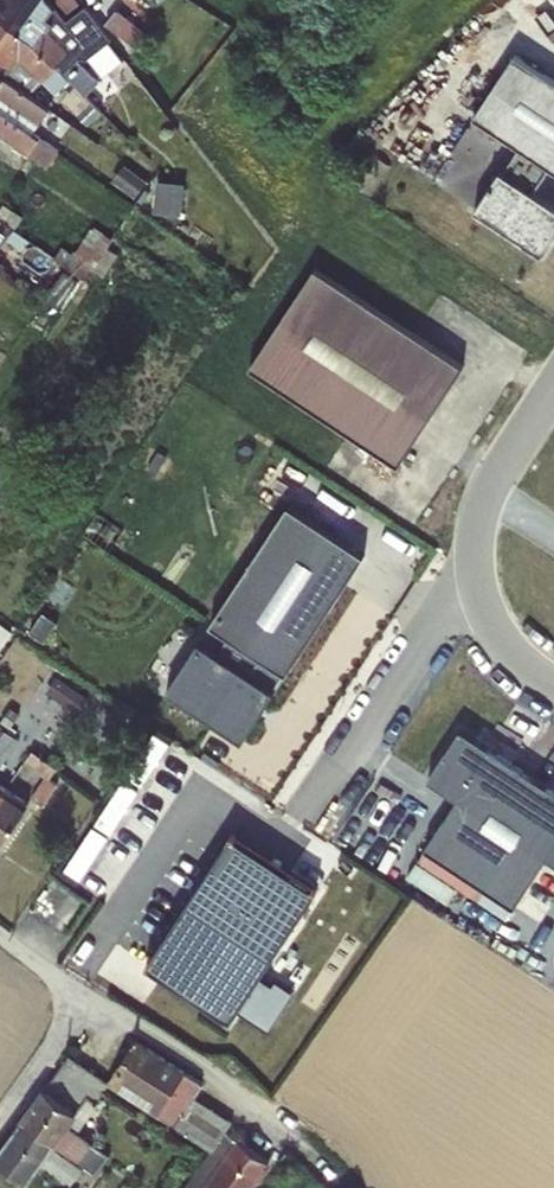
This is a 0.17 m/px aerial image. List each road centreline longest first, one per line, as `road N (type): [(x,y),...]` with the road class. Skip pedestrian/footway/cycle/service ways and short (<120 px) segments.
road 1 (tertiary): [(553,684),(507,640),(483,597),(482,551),(488,505),(553,395)]
road 2 (unclassified): [(0,936),(266,1106)]

